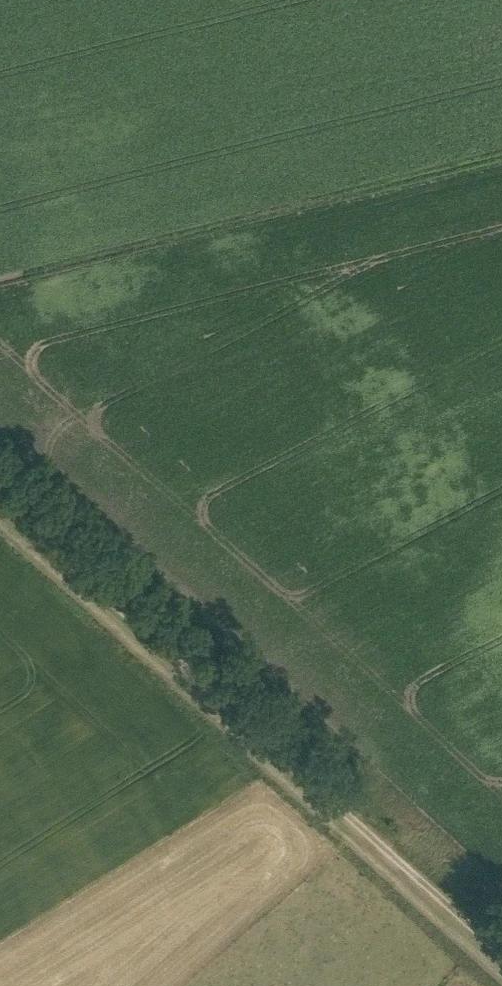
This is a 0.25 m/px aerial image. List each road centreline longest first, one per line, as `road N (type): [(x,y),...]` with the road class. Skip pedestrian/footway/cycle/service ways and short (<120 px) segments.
road 1 (track): [(501,960),(0,505)]

